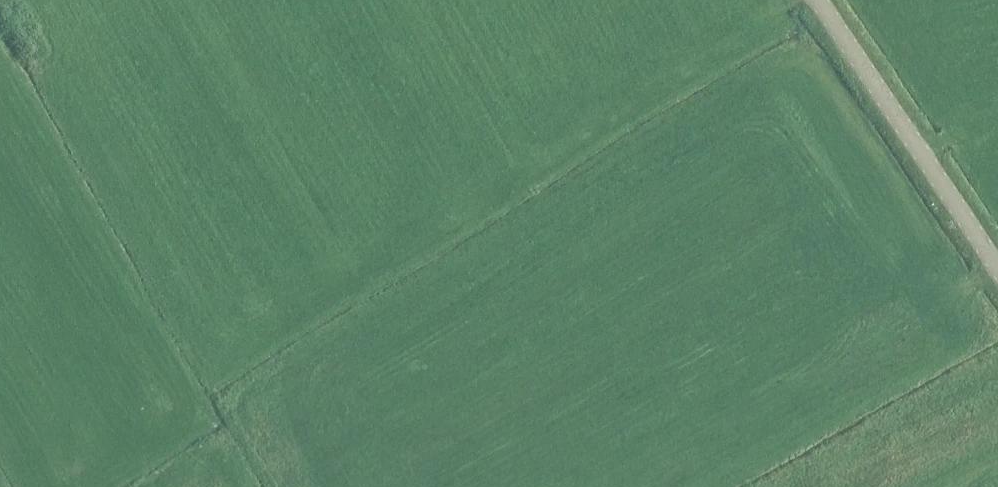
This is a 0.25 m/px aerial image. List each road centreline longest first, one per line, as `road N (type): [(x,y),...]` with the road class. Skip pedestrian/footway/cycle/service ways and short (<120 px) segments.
road 1 (unclassified): [(997,264),(820,0)]

